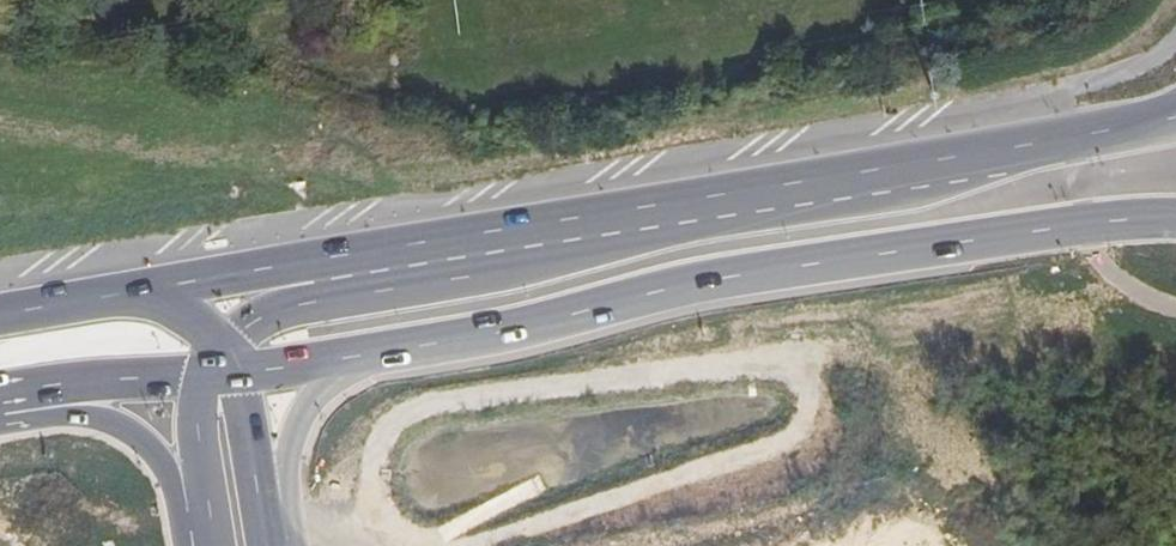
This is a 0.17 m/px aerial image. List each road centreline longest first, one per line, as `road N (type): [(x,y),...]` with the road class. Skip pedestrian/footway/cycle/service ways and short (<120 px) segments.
road 1 (primary): [(365,354),(510,330),(673,285),(1138,217),(1175,219)]
road 2 (primary): [(1175,106),(1071,137),(369,255)]
road 3 (primary): [(0,397),(137,435),(211,545)]
road 4 (primary): [(0,395),(201,373)]
road 5 (primary): [(191,284),(0,315)]
road 6 (primary): [(369,255),(191,284)]
road 7 (primary): [(369,255),(338,298),(278,311),(225,339)]
road 8 (primary): [(201,373),(213,545)]
road 9 (primary): [(262,480),(319,393),(365,354)]
road 10 (primary): [(245,371),(365,354)]

